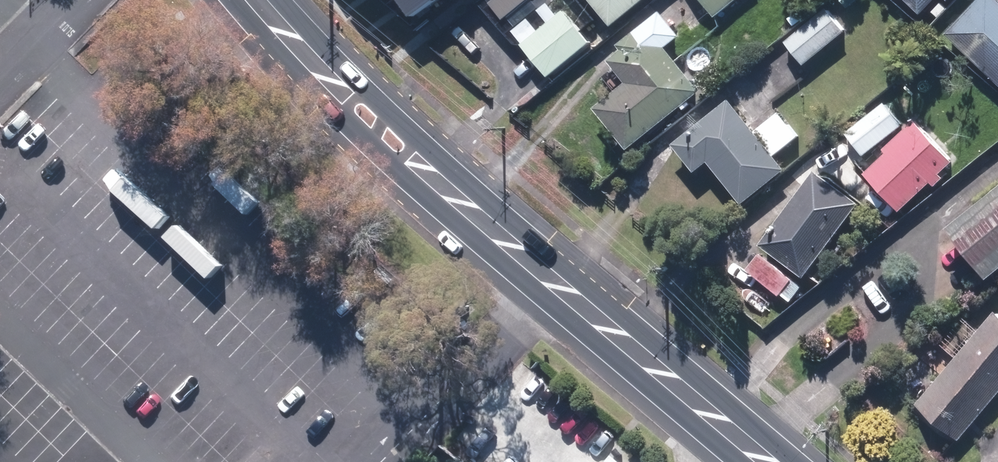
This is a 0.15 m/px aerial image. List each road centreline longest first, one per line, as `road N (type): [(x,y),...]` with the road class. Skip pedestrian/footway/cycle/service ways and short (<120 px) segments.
road 1 (secondary): [(445,186),(759,454)]
road 2 (residential): [(997,165),(908,249),(878,327),(759,454)]
road 3 (secondary): [(445,186),(370,137),(310,60)]
road 4 (secondary): [(310,60),(387,117),(445,186)]

